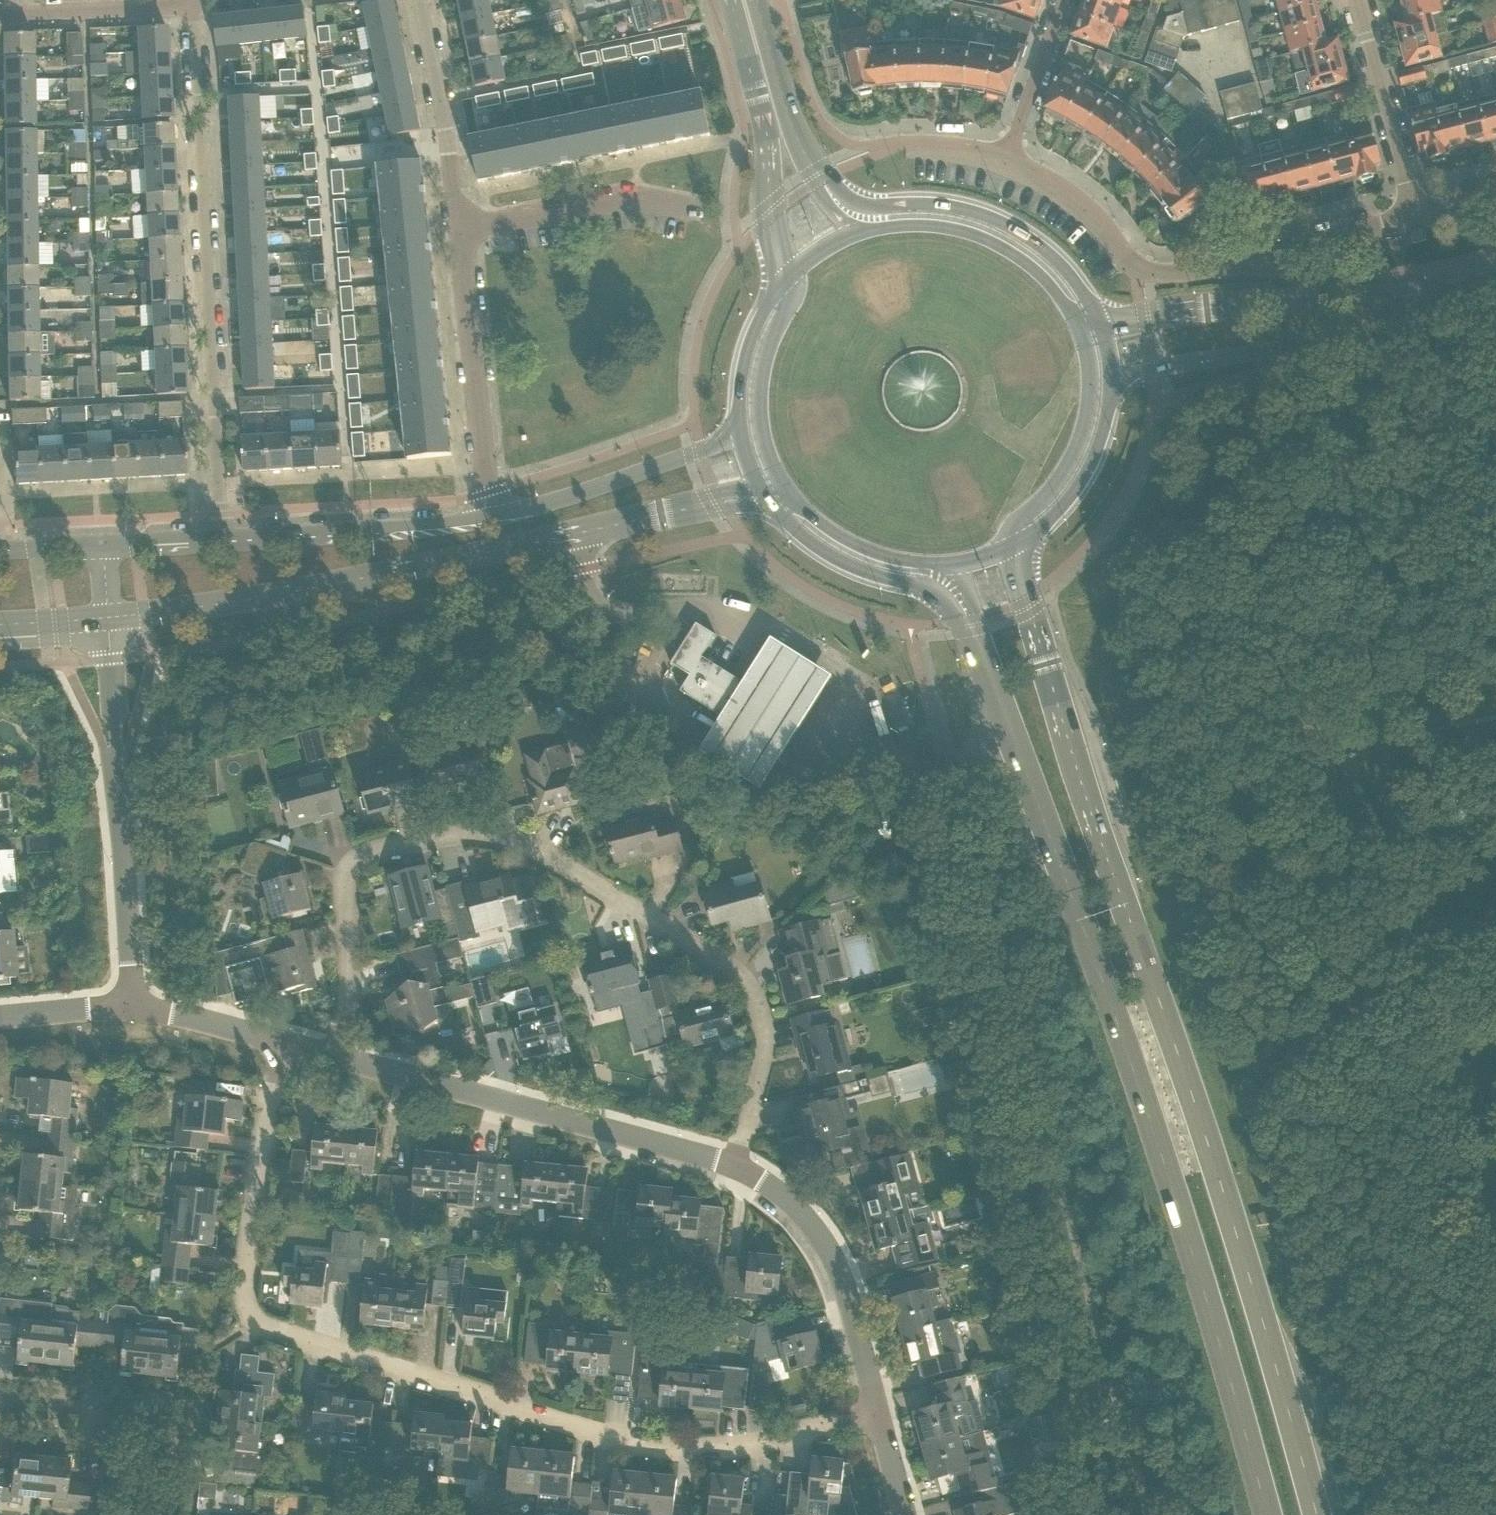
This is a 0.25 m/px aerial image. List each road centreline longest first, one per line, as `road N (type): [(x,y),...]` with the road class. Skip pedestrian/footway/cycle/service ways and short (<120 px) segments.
road 1 (primary): [(1314,1514),(1027,599)]
road 2 (residential): [(889,1413),(695,1451),(246,1325),(282,1047)]
road 3 (primary): [(966,619),(1131,1070),(1264,1514)]
road 4 (residential): [(346,1064),(348,884),(363,858),(505,823),(755,985),(770,1065),(744,1179)]
road 5 (secondary): [(105,620),(320,589),(719,501)]
road 6 (residential): [(222,541),(192,2)]
road 7 (residential): [(1417,215),(1230,266),(1149,274),(1135,271),(1078,209),(1005,166)]
road 8 (residential): [(346,1064),(744,1179)]
road 9 (secondary): [(1111,380),(1495,293)]
road 10 (unclassified): [(126,1011),(105,620)]
road 11 (secondary): [(1495,271),(1144,318)]
road 12 (primary): [(1095,316),(1062,267),(995,219),(935,205),(867,205),(822,179)]
road 13 (residential): [(744,1179),(786,1192),(833,1237),(864,1308),(889,1413)]
road 14 (secondary): [(491,517),(222,541)]
road 15 (primary): [(1081,332),(1041,274),(1001,245),(924,226),(854,232)]
road 16 (residential): [(462,229),(487,494)]
road 17 (secondary): [(741,433),(491,517)]
road 18 (primary): [(1004,549),(1014,525),(1065,473),(1083,433),(1091,375),(1081,332)]
road 19 (residential): [(697,208),(607,201),(462,229)]
road 20 (primary): [(769,501),(829,556),(926,585),(966,619)]
road 21 (residential): [(462,229),(417,0)]
road 22 (residential): [(1417,215),(1359,0)]
road 23 (primary): [(731,0),(767,140),(768,218)]
road 24 (primary): [(792,268),(792,296),(763,357),(757,398),(762,438),(780,479)]
road 25 (primary): [(780,479),(846,540),(905,560),(951,562)]
road 26 (residential): [(192,2),(0,14)]
road 27 (primary): [(822,179),(793,129),(757,0)]
road 28 (primary): [(1022,542),(1085,475),(1111,380)]
road 29 (residential): [(1063,0),(1005,166)]
road 30 (residential): [(126,1011),(282,1047)]
road 31 (primary): [(779,284),(744,360),(741,433)]
road 32 (residential): [(0,1013),(126,1011)]
road 33 (secondary): [(222,541),(101,546)]

